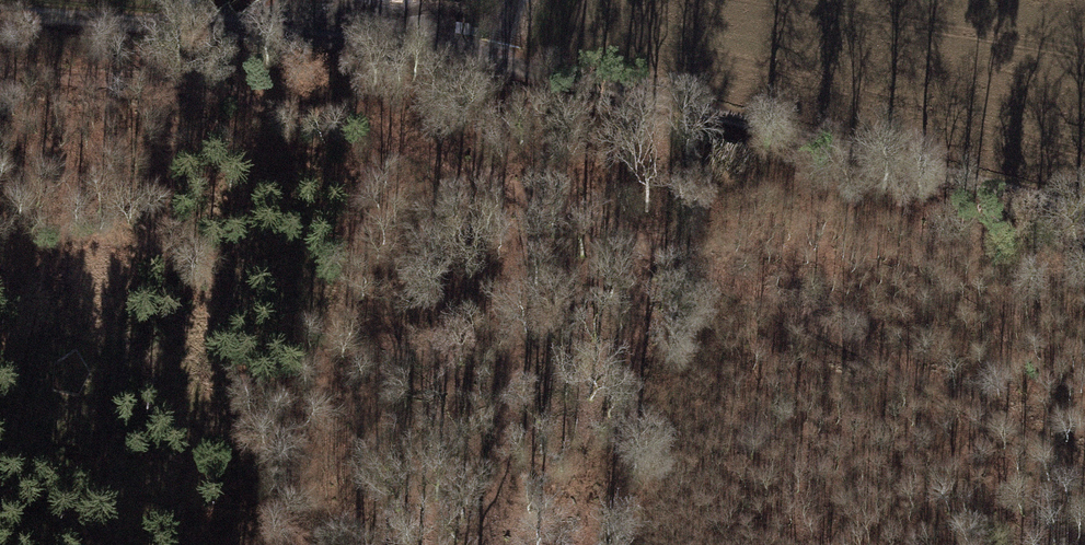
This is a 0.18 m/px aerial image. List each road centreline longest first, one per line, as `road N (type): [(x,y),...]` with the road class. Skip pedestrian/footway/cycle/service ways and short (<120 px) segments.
road 1 (track): [(0,11),(498,56),(1084,209)]
road 2 (track): [(1084,470),(621,231),(283,108),(175,81),(87,18)]
road 3 (track): [(0,66),(175,81)]

